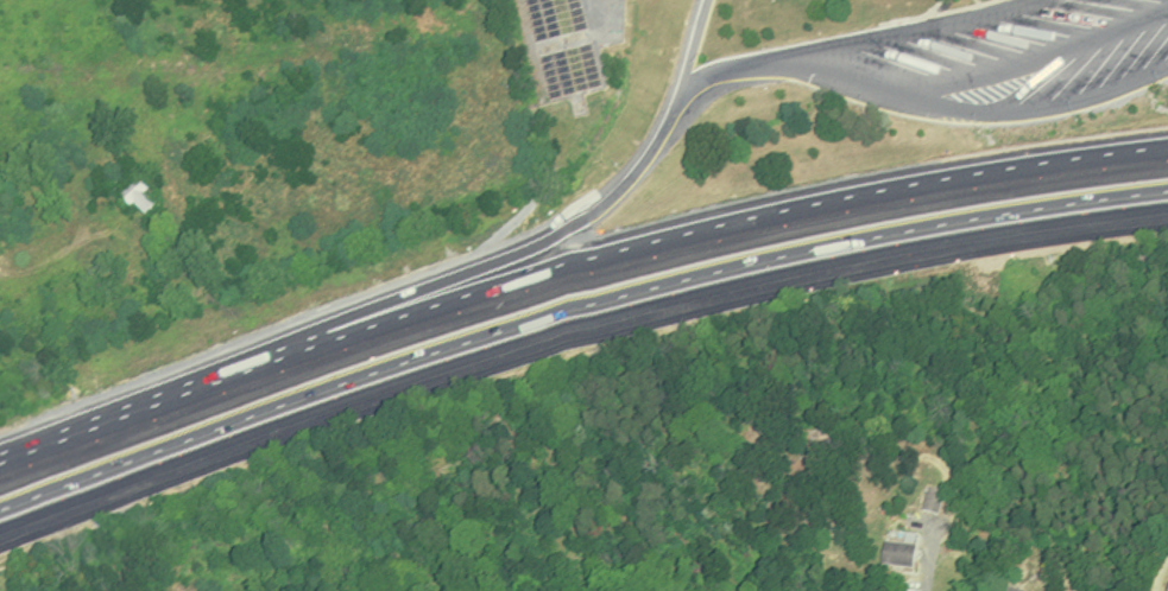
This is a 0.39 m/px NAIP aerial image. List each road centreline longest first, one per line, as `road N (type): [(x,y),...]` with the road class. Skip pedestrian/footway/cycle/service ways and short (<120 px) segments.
road 1 (motorway): [(0,535),(295,422),(676,304),(834,267),(1167,214)]
road 2 (motorway): [(1167,148),(976,174),(661,241),(409,314),(0,464)]
road 3 (motorway): [(681,96),(636,174),(581,224),(274,344),(61,441)]

